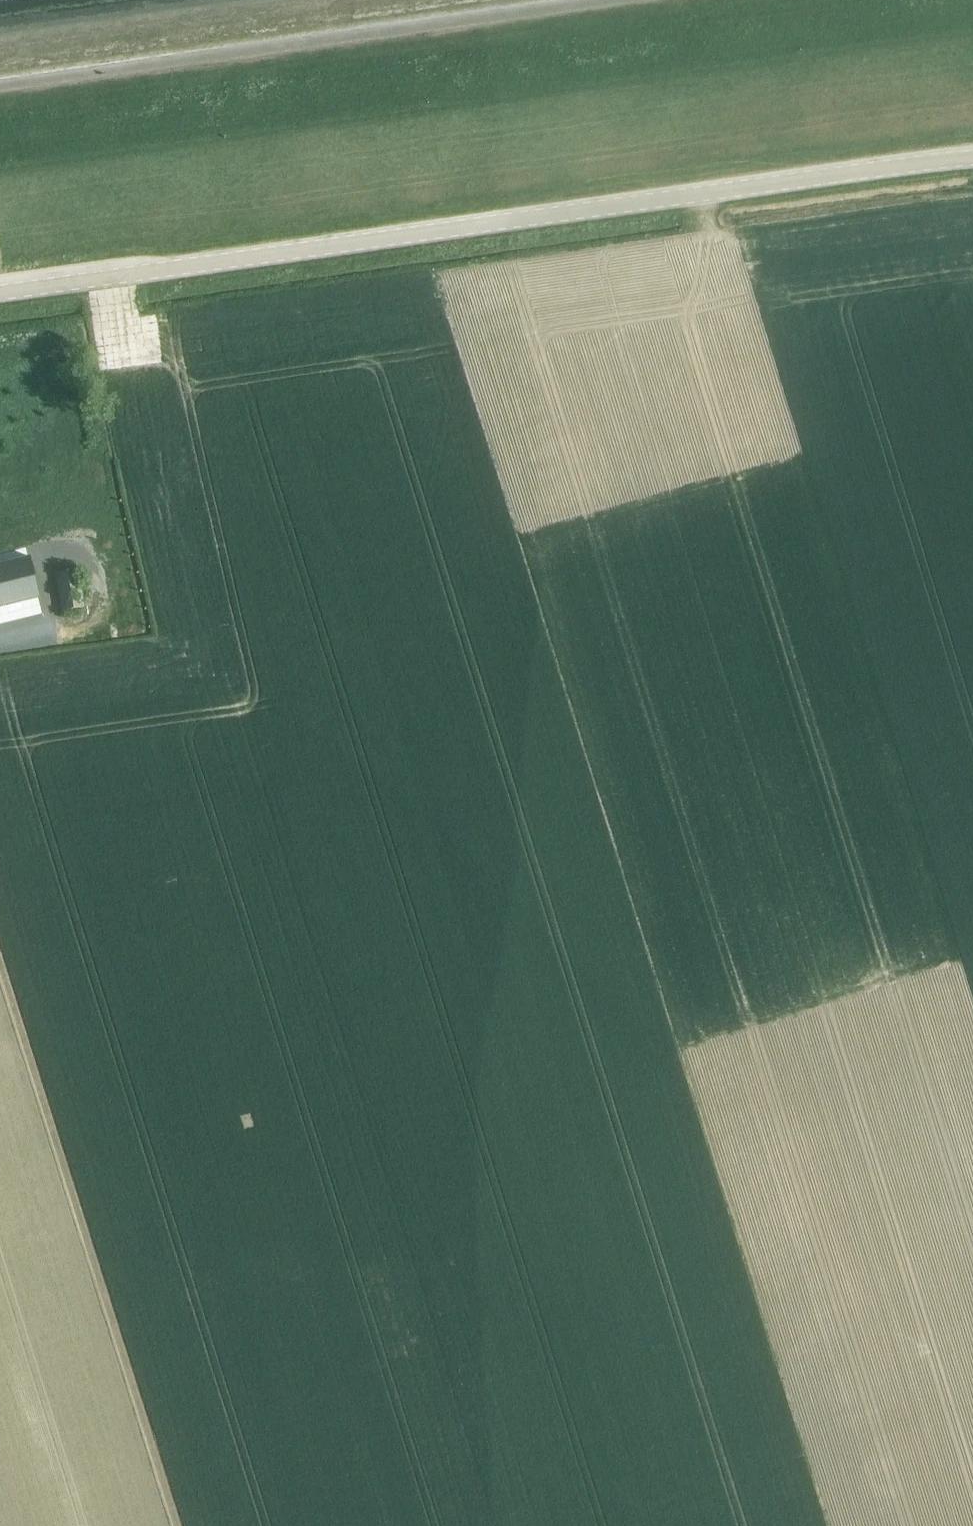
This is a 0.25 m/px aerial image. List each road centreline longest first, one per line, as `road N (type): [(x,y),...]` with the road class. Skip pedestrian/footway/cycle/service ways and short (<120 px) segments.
road 1 (tertiary): [(0,292),(972,157)]
road 2 (track): [(169,1525),(0,980)]

